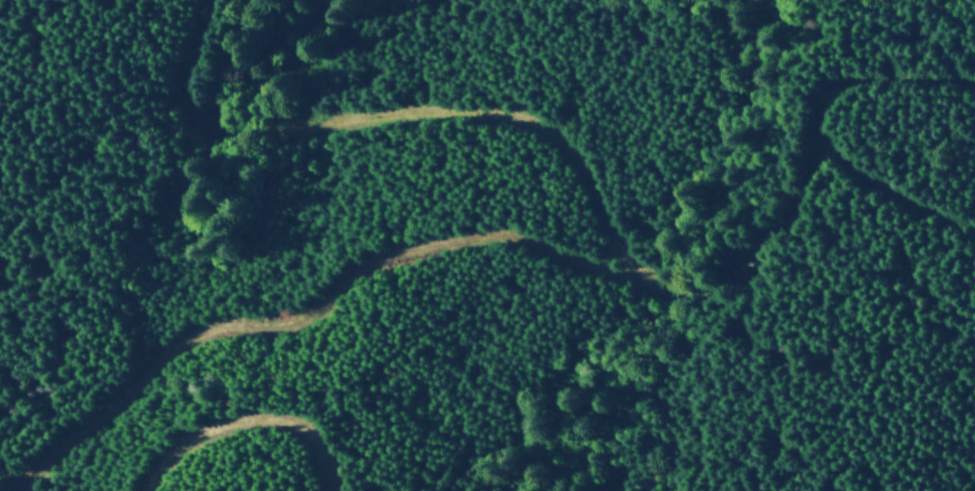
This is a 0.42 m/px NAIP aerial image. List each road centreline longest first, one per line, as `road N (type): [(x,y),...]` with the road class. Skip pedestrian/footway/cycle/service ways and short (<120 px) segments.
road 1 (track): [(974,82),(895,72),(834,88),(821,149),(794,211),(728,274),(699,290),(666,289),(512,236),(408,252),(364,270),(309,317),(222,328),(188,341),(61,453),(0,476)]
road 2 (track): [(207,0),(182,91),(195,116),(229,137),(262,138),(431,113),(528,118),(587,159),(630,254),(655,285)]
road 3 (track): [(152,490),(181,449),(245,420),(310,430),(336,490)]
road 4 (track): [(974,232),(886,186),(822,137)]

